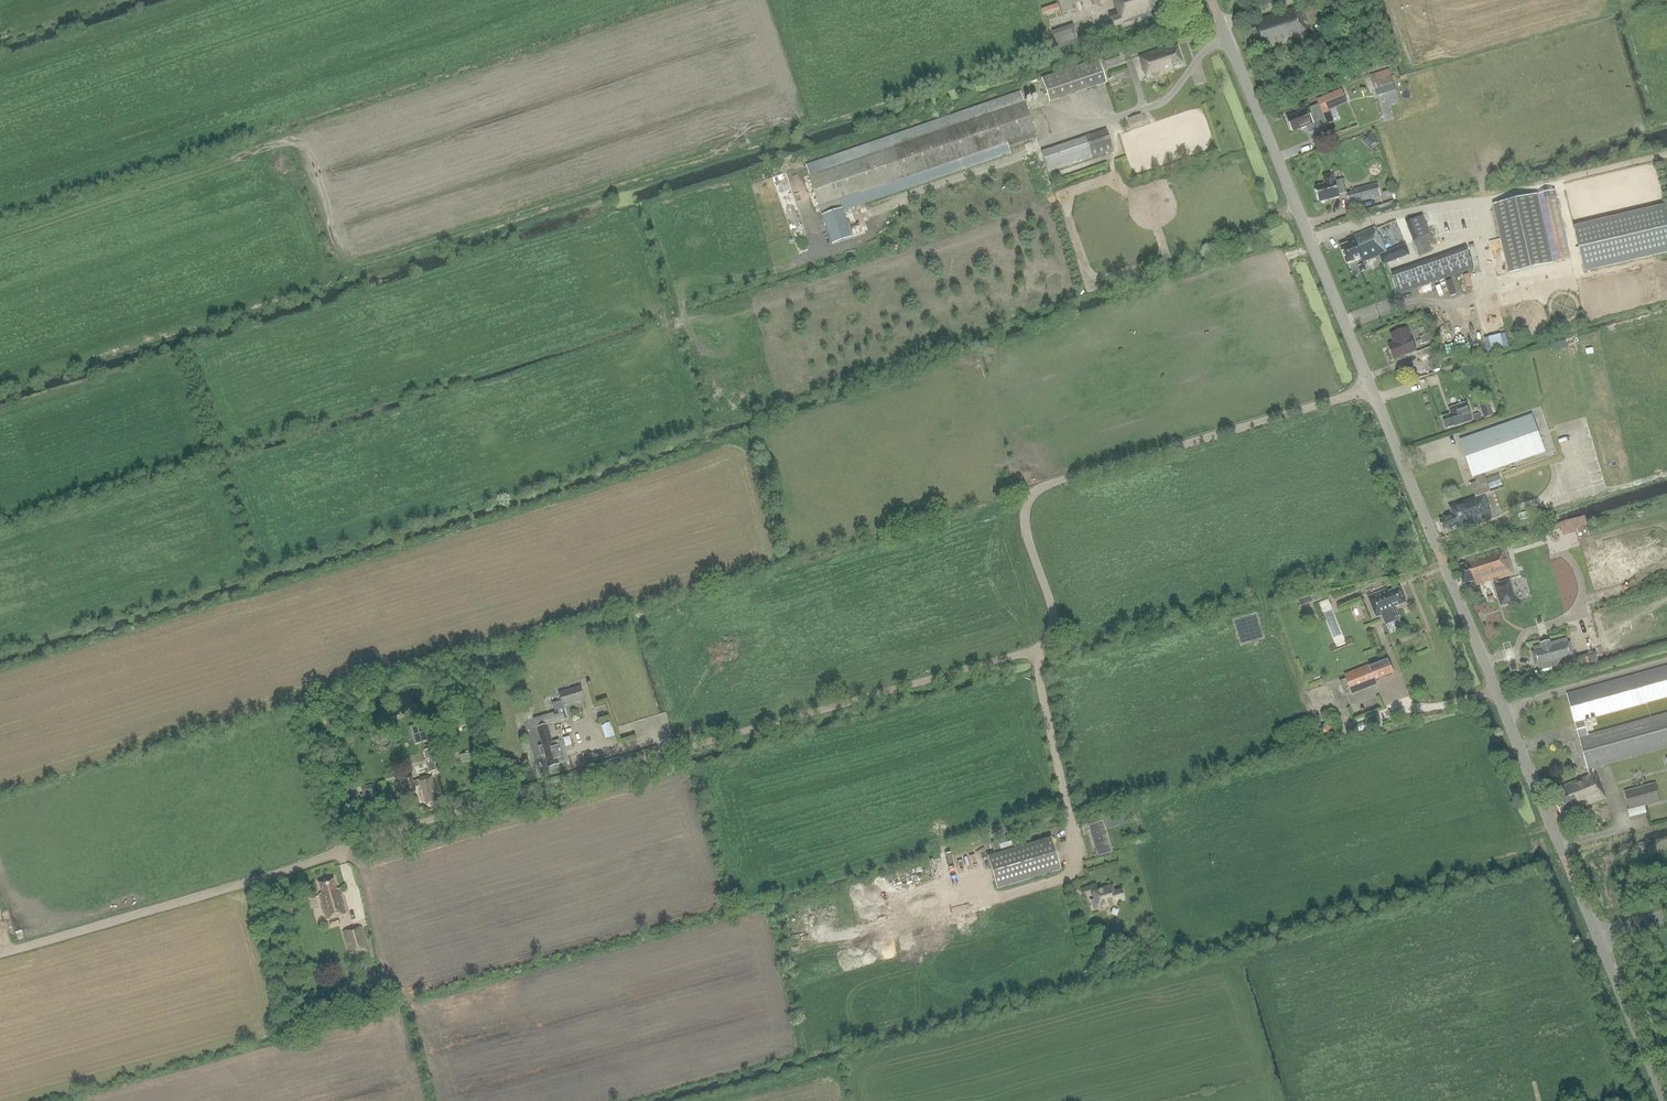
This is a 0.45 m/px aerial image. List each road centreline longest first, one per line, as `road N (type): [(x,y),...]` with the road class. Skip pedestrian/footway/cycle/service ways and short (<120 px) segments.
road 1 (track): [(340,852),(462,809),(1039,648),(1053,615),(1024,528),(1026,505),(1038,486),(1371,386)]
road 2 (tertiary): [(1591,932),(1222,23)]
road 3 (unclassified): [(0,954),(340,852)]
road 4 (track): [(1039,648),(1075,846)]
road 5 (tertiary): [(1659,1100),(1591,932)]

